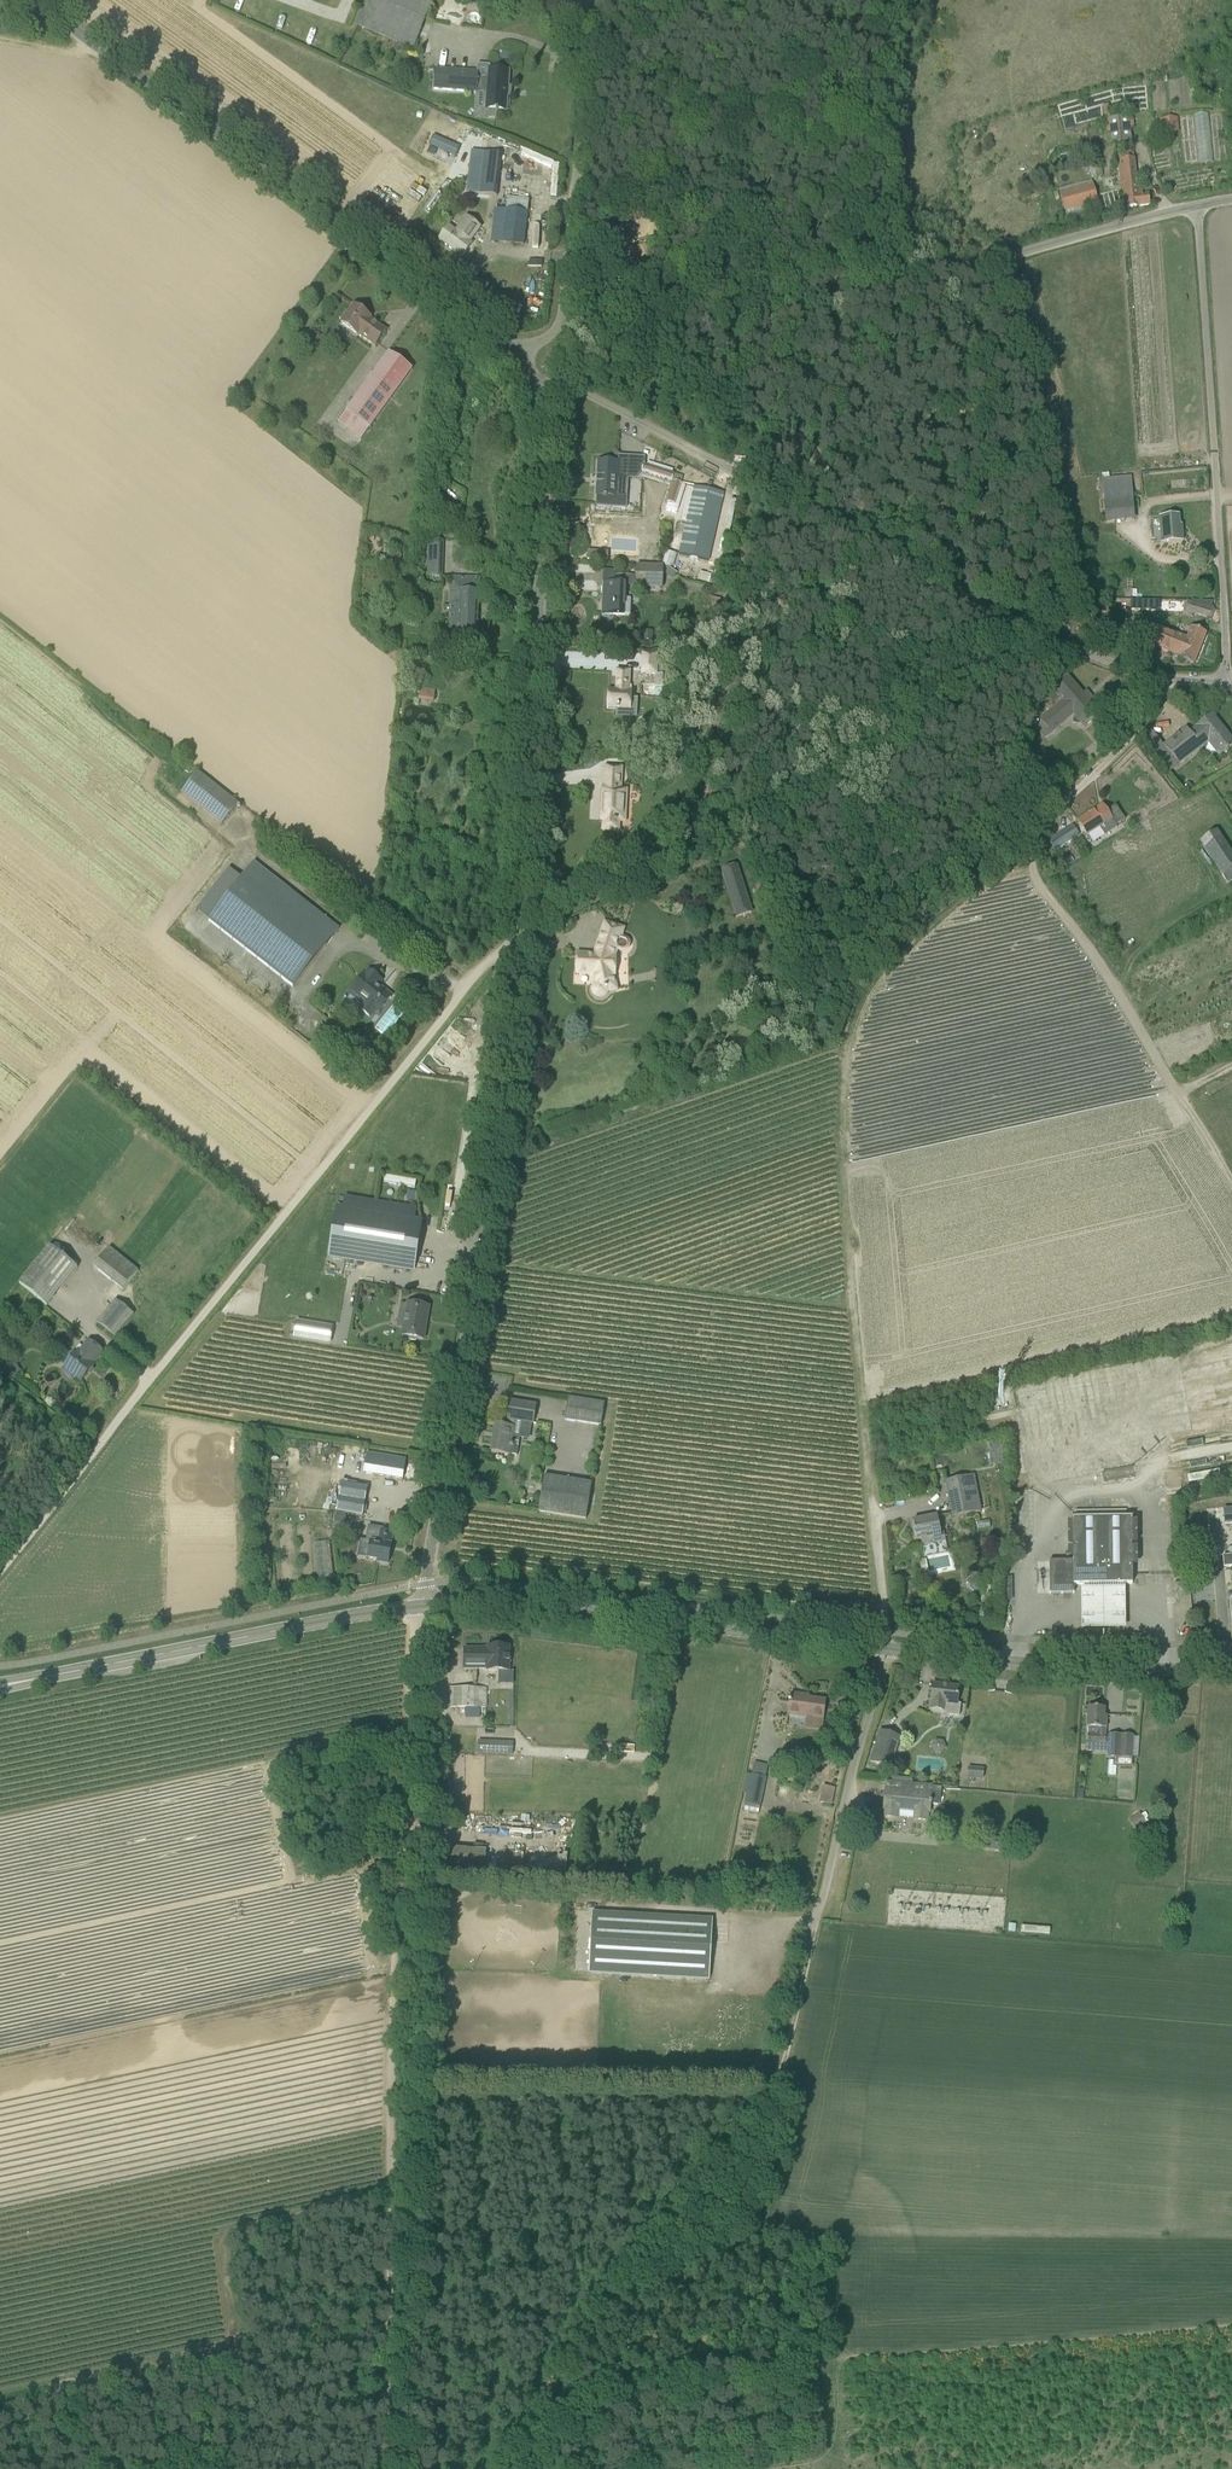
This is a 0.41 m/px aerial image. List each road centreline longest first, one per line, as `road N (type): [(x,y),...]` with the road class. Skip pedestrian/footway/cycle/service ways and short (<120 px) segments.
road 1 (unclassified): [(421,1608),(523,923),(546,419),(538,385)]
road 2 (track): [(1045,830),(912,935),(875,974),(858,1008),(846,1077),(846,1189),(884,1633)]
road 3 (track): [(523,923),(0,1567)]
road 4 (unclassified): [(1230,684),(1166,688),(1051,648),(572,387),(538,385)]
road 5 (unclassified): [(1200,208),(967,275),(819,305),(560,336)]
road 6 (unclassified): [(521,358),(25,0)]
road 7 (track): [(421,1608),(392,2095)]
road 8 (unclassified): [(1230,684),(1200,208)]
road 9 (tertiary): [(886,1650),(528,1606),(421,1608)]
road 10 (track): [(759,2100),(500,2468)]
road 11 (tertiary): [(421,1608),(0,1686)]
road 12 (track): [(1231,1190),(1118,986),(1033,882),(1045,830)]
road 13 (track): [(392,2095),(386,2468)]
road 14 (tertiary): [(1231,1665),(1034,1666),(886,1650)]
road 15 (unclassified): [(560,336),(591,0)]
road 16 (unclassified): [(886,1650),(815,1923)]
road 17 (track): [(815,1923),(785,2058),(759,2100)]
road 18 (track): [(1045,830),(1138,731),(1166,688)]

